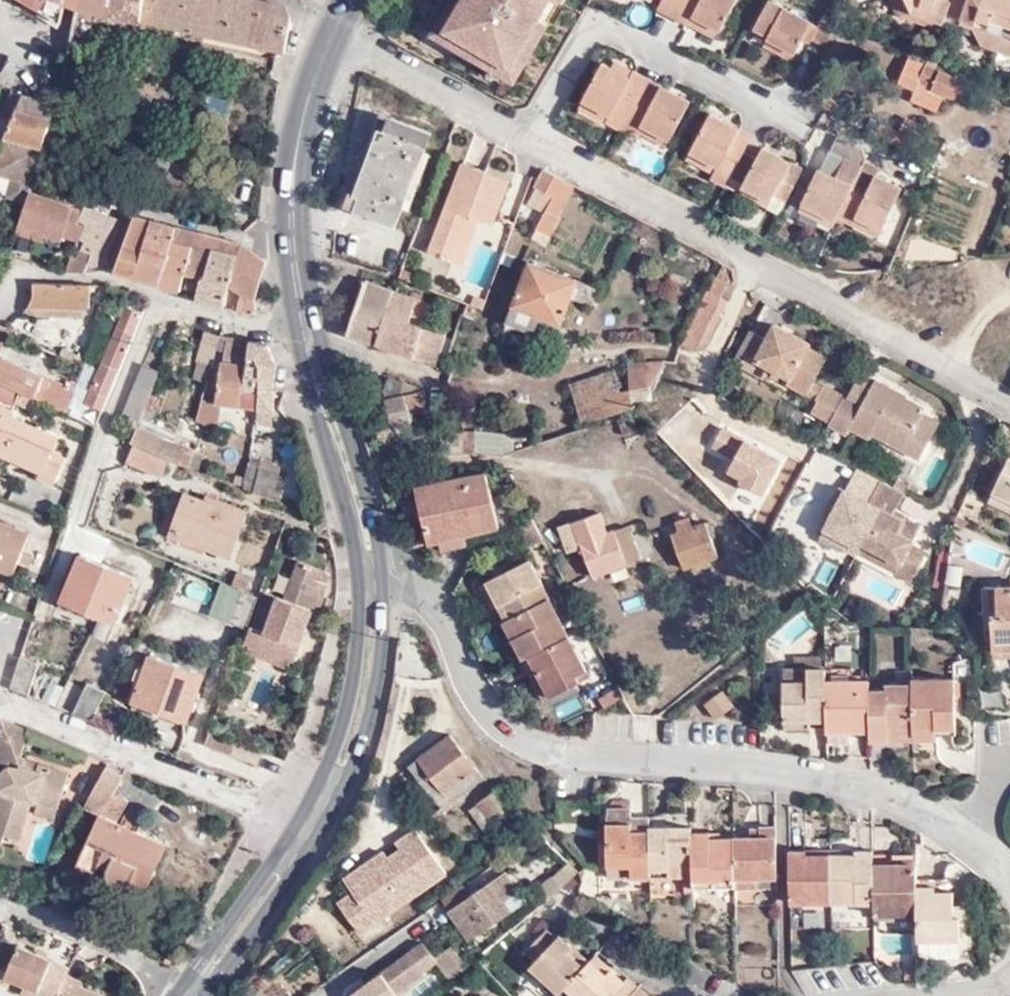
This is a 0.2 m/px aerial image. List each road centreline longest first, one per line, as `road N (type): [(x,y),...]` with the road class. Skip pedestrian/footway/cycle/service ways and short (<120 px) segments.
road 1 (residential): [(1006,392),(333,34)]
road 2 (secondary): [(212,995),(328,829),(368,737),(381,681),(386,615),(375,514),(303,333)]
road 3 (secondary): [(303,333),(360,529),(357,680),(341,744),(300,828),(179,995)]
road 4 (residential): [(303,333),(244,324),(108,280),(33,277),(0,308)]
road 5 (secondary): [(303,333),(293,171),(310,92),(333,34)]

